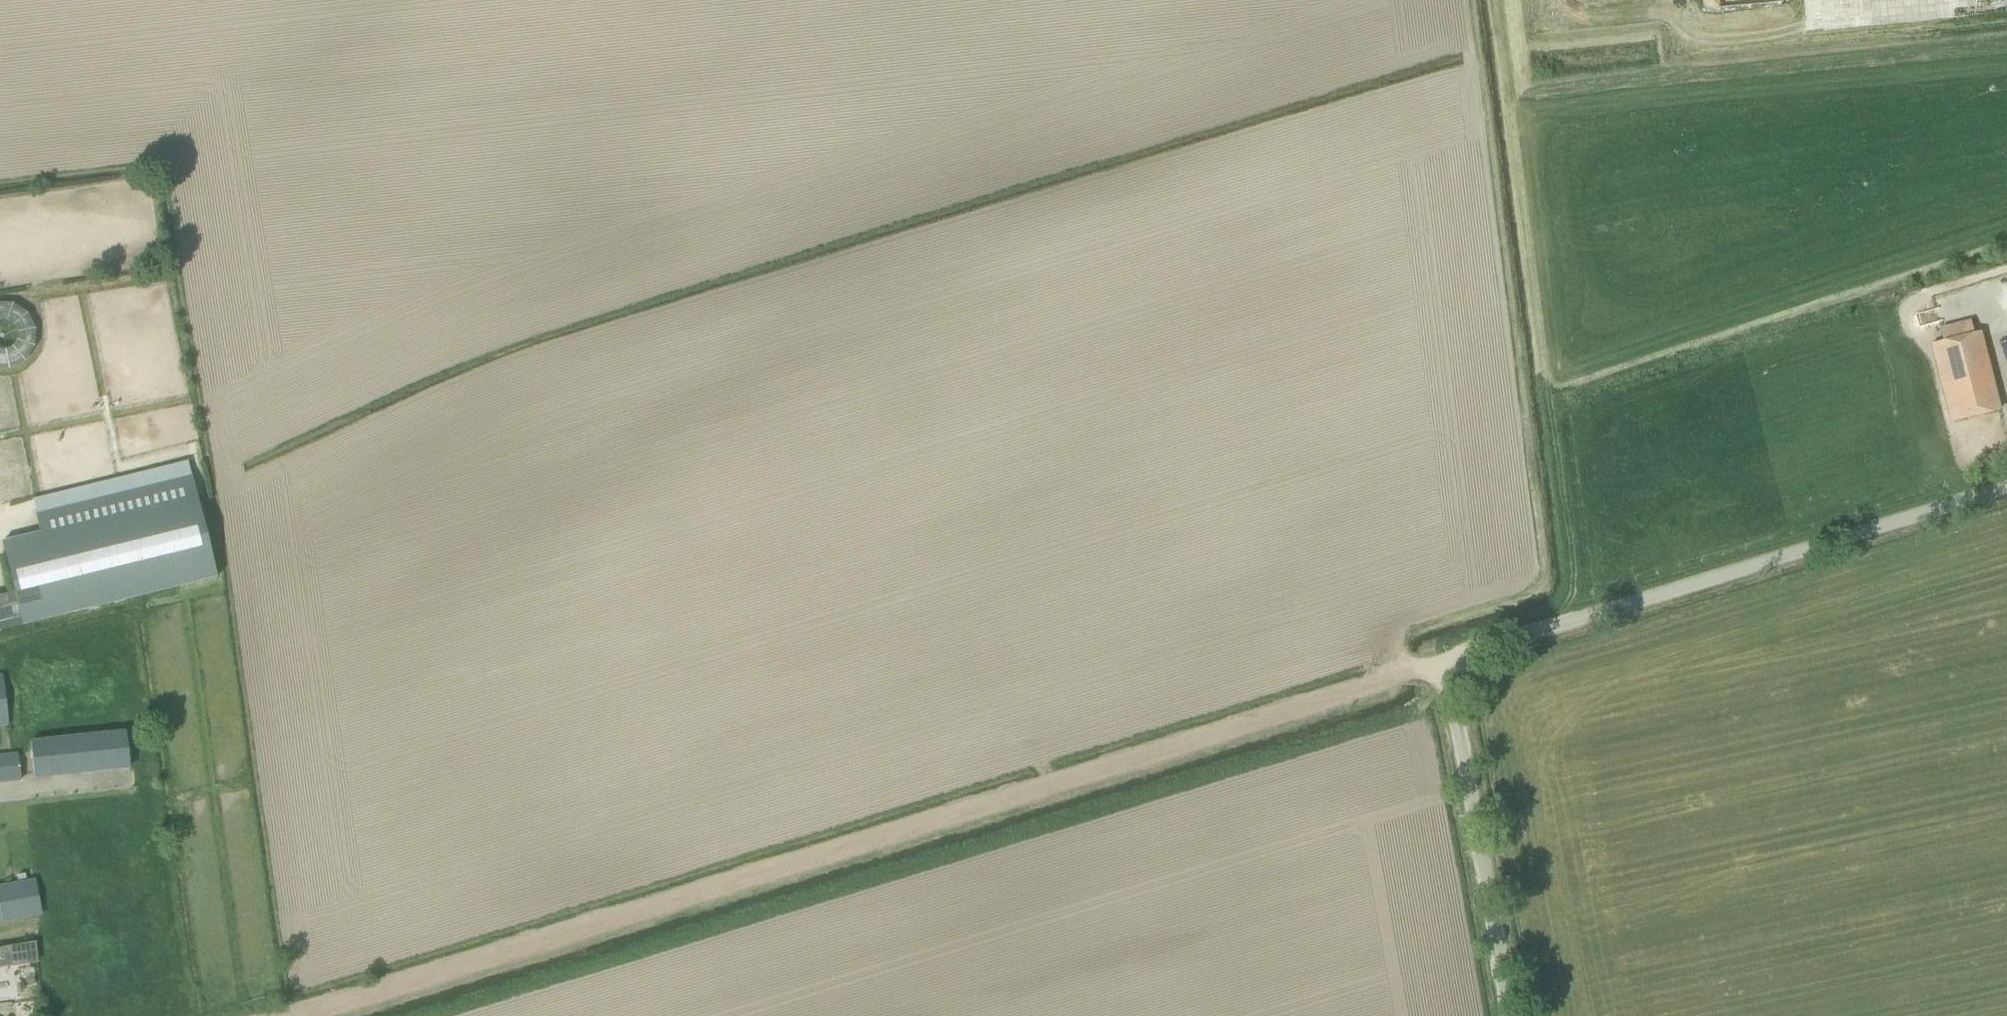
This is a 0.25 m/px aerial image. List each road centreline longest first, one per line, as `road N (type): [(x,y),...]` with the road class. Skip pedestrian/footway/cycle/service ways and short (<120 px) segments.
road 1 (track): [(1447,659),(294,1015)]
road 2 (unclassified): [(2006,489),(1447,659)]
road 3 (unclassified): [(1514,1015),(1447,659)]

